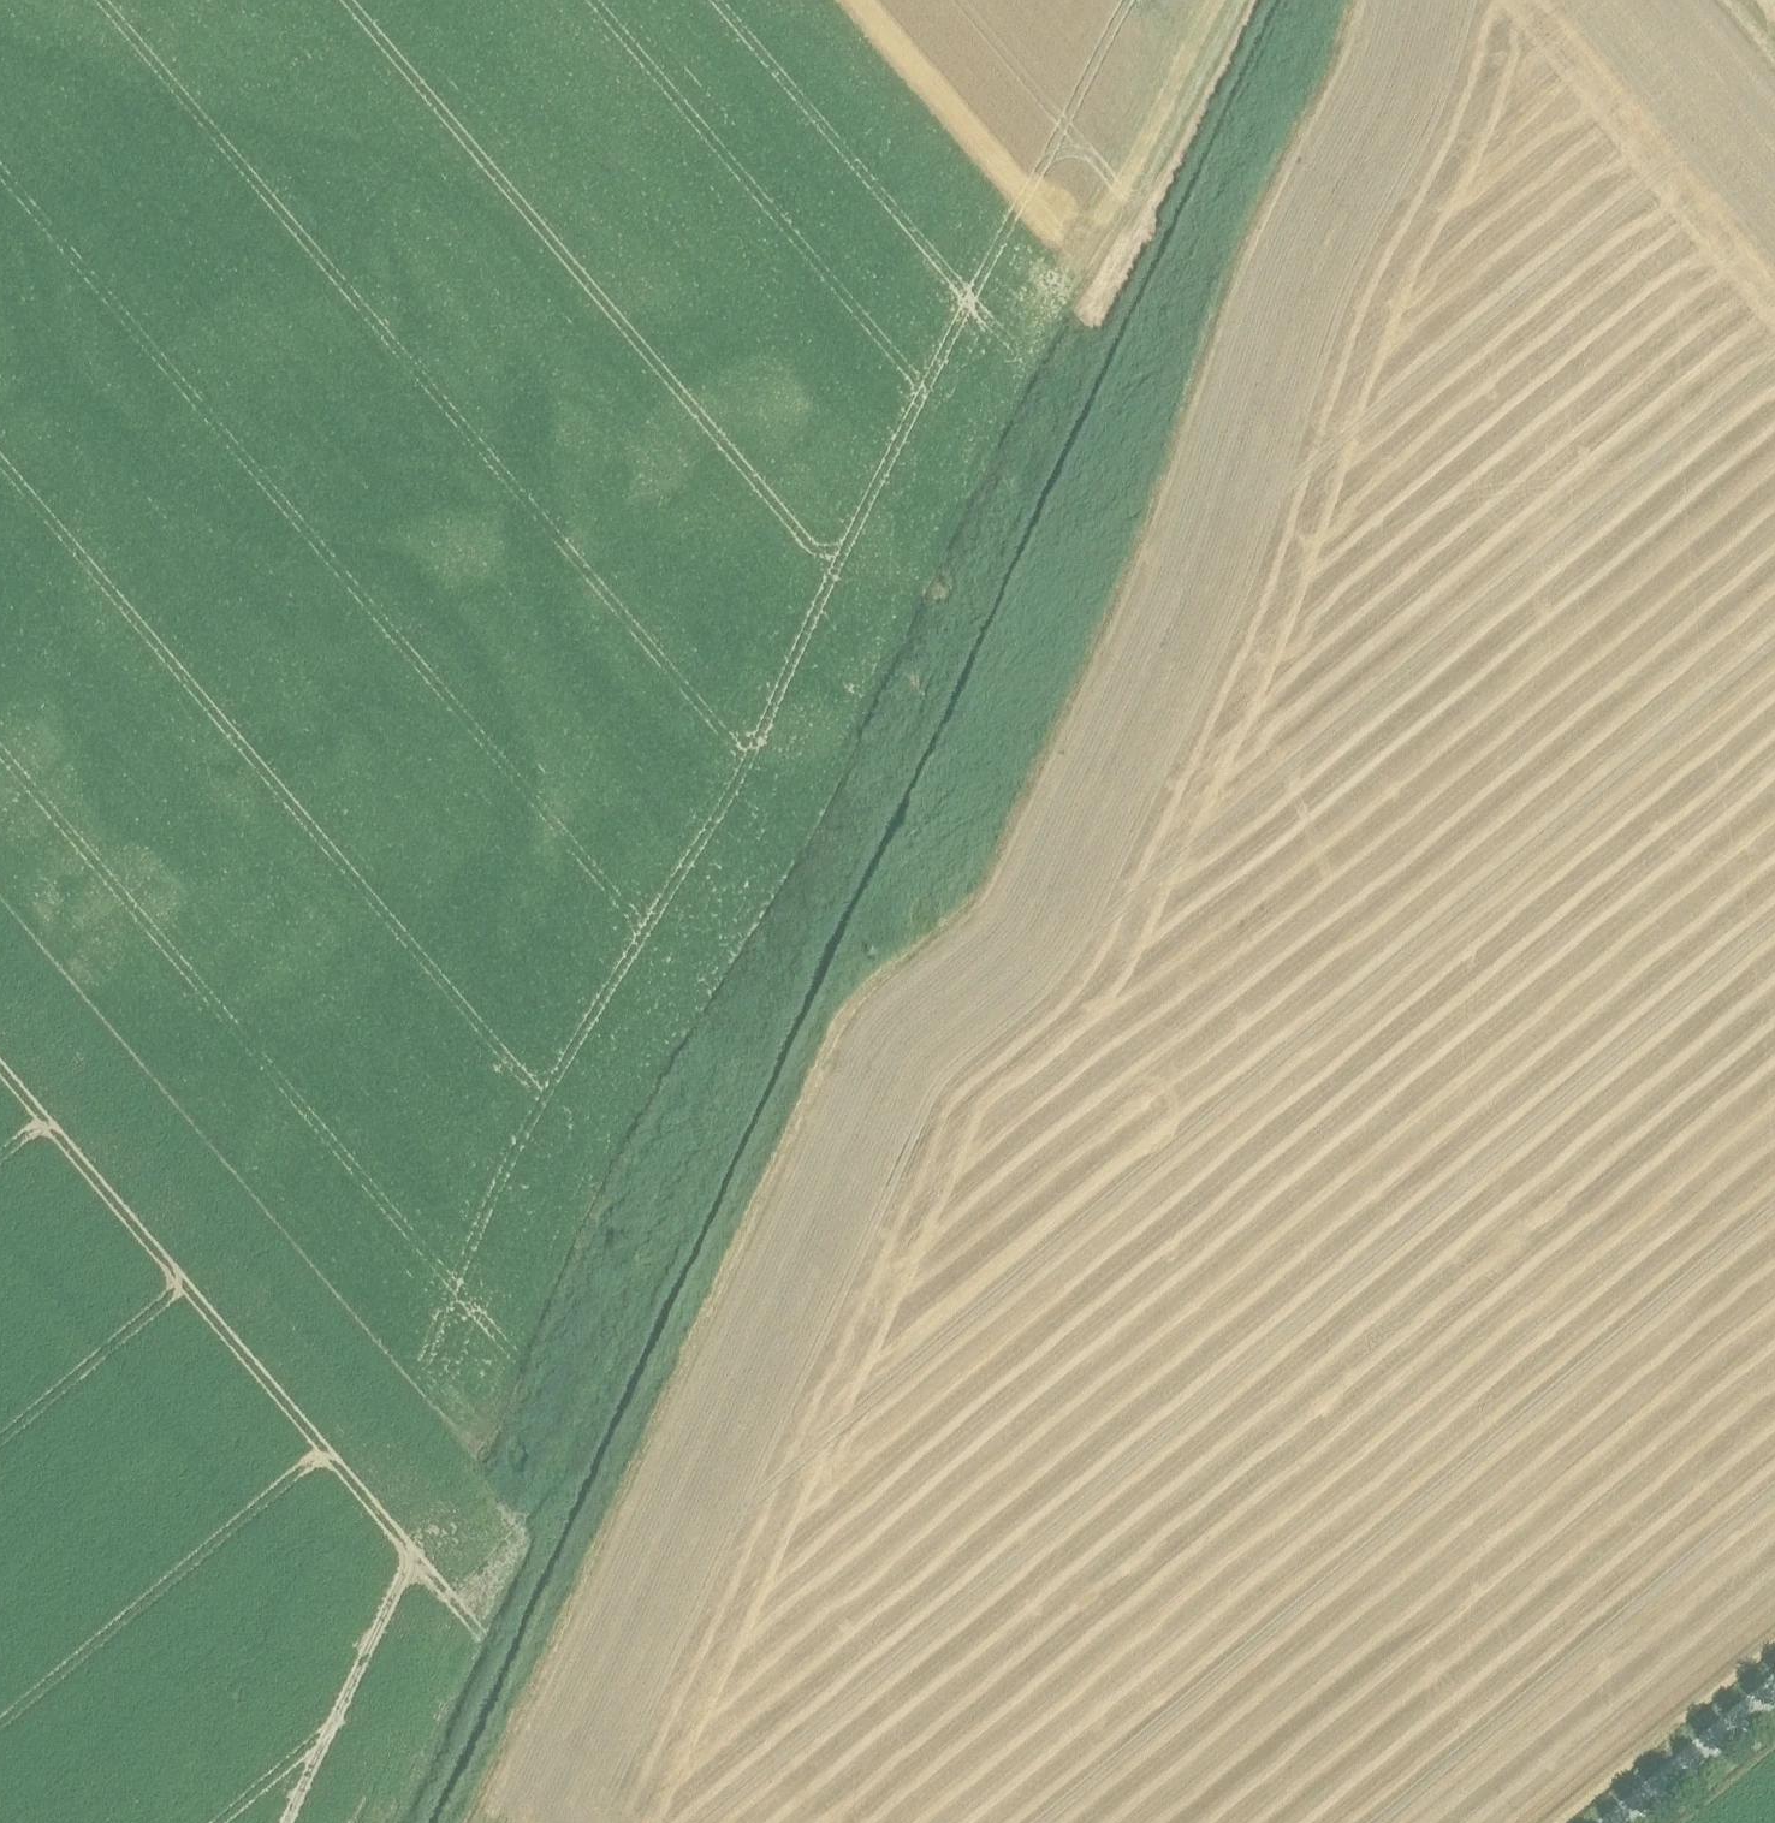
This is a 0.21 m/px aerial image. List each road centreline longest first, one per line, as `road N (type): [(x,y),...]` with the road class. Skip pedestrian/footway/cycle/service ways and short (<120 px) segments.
road 1 (unclassified): [(1620,1822),(1774,1693)]

